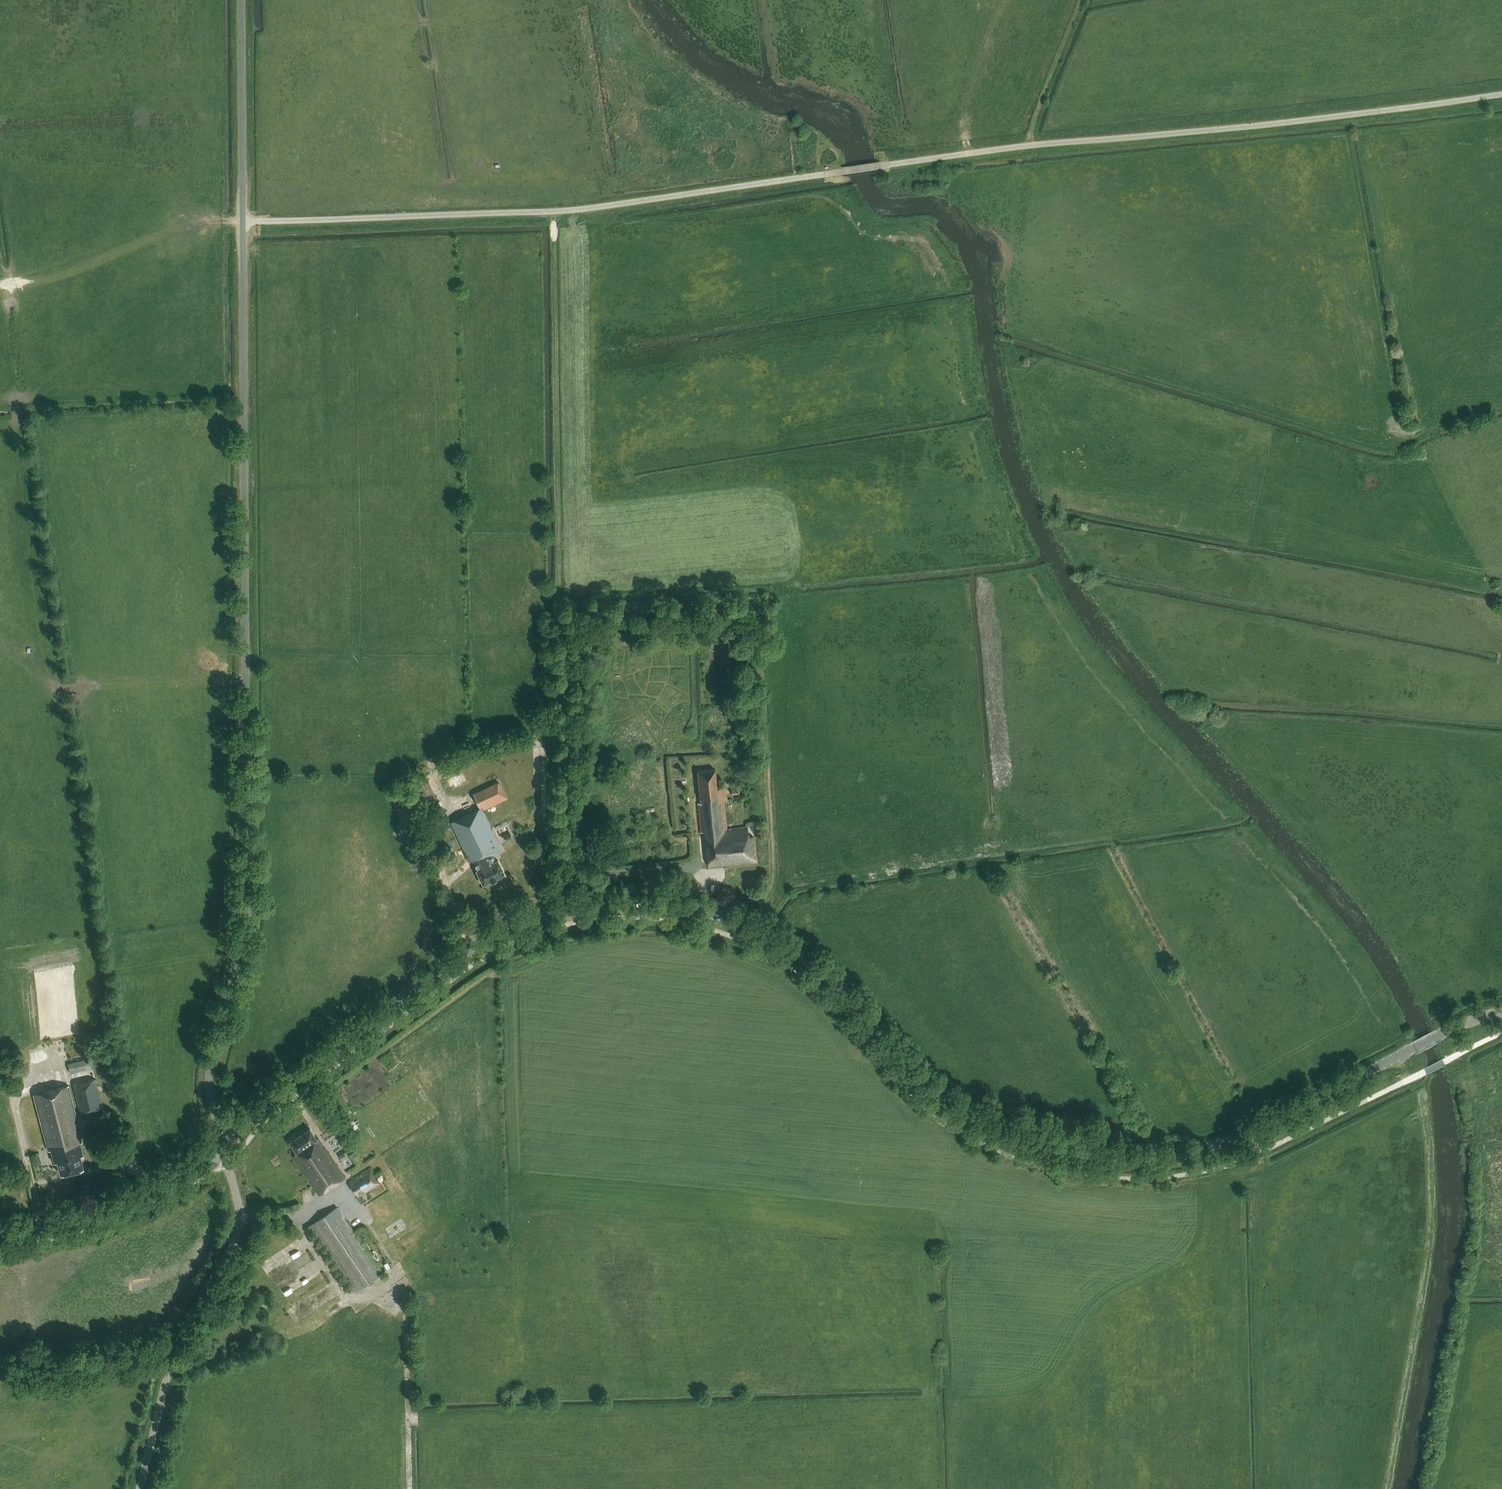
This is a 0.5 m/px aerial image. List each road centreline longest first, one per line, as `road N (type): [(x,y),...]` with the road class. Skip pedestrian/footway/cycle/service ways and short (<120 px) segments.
road 1 (track): [(0,285),(182,225),(545,213),(1027,146),(1501,94)]
road 2 (tertiary): [(221,1141),(477,943),(526,920),(612,904),(701,912),(779,942),(839,986),(939,1093),(1031,1143),(1100,1156),(1205,1148),(1501,1012)]
road 3 (unclassified): [(221,1141),(209,1080),(248,900),(241,0)]
road 4 (unclassified): [(141,1488),(177,1351),(237,1238),(239,1208),(221,1141)]
road 5 (tertiary): [(0,1233),(116,1207),(221,1141)]
road 6 (track): [(556,912),(596,873),(694,868),(709,882)]

